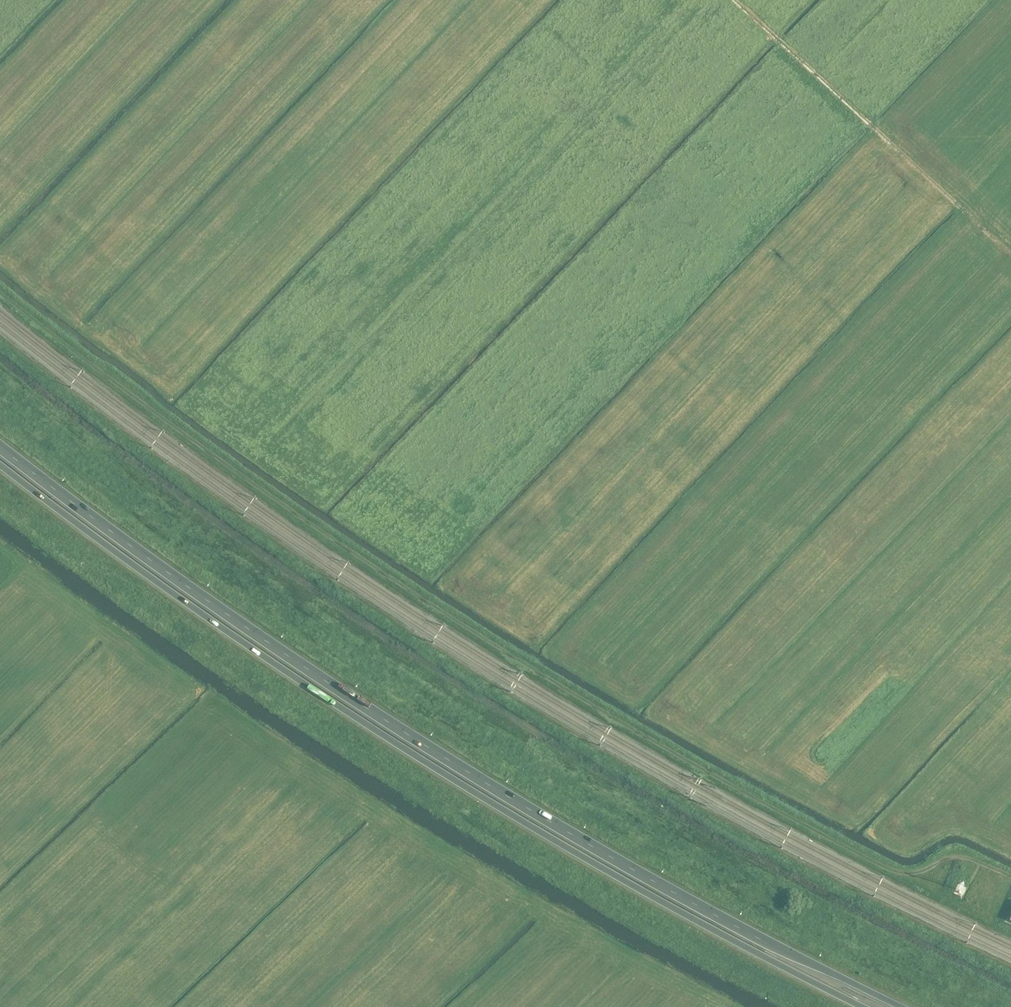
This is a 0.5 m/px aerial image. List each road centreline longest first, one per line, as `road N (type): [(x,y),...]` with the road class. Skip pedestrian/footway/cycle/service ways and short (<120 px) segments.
road 1 (trunk): [(904,1006),(632,868),(471,772),(198,593),(0,445)]
road 2 (trunk): [(0,464),(390,738),(594,862),(867,1006)]

